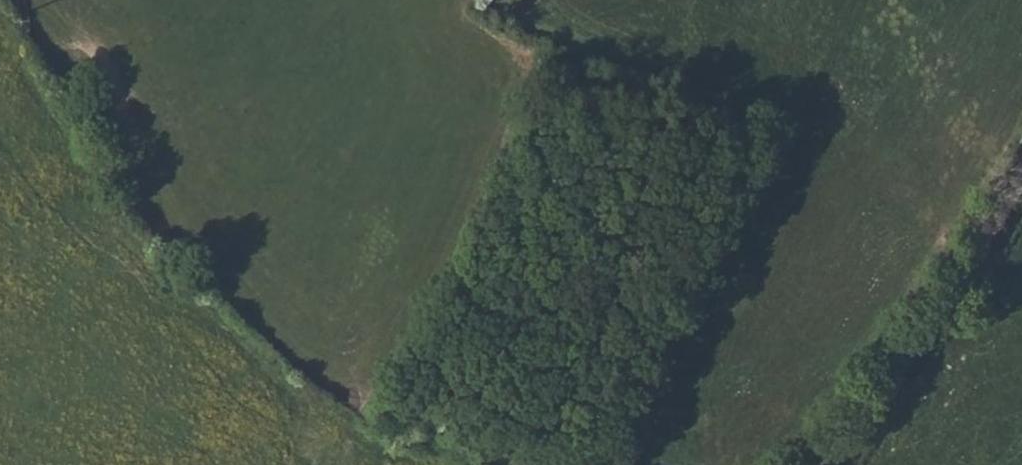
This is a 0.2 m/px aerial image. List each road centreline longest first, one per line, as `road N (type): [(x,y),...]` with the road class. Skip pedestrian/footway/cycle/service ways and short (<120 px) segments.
road 1 (unclassified): [(825,464),(1021,177)]

